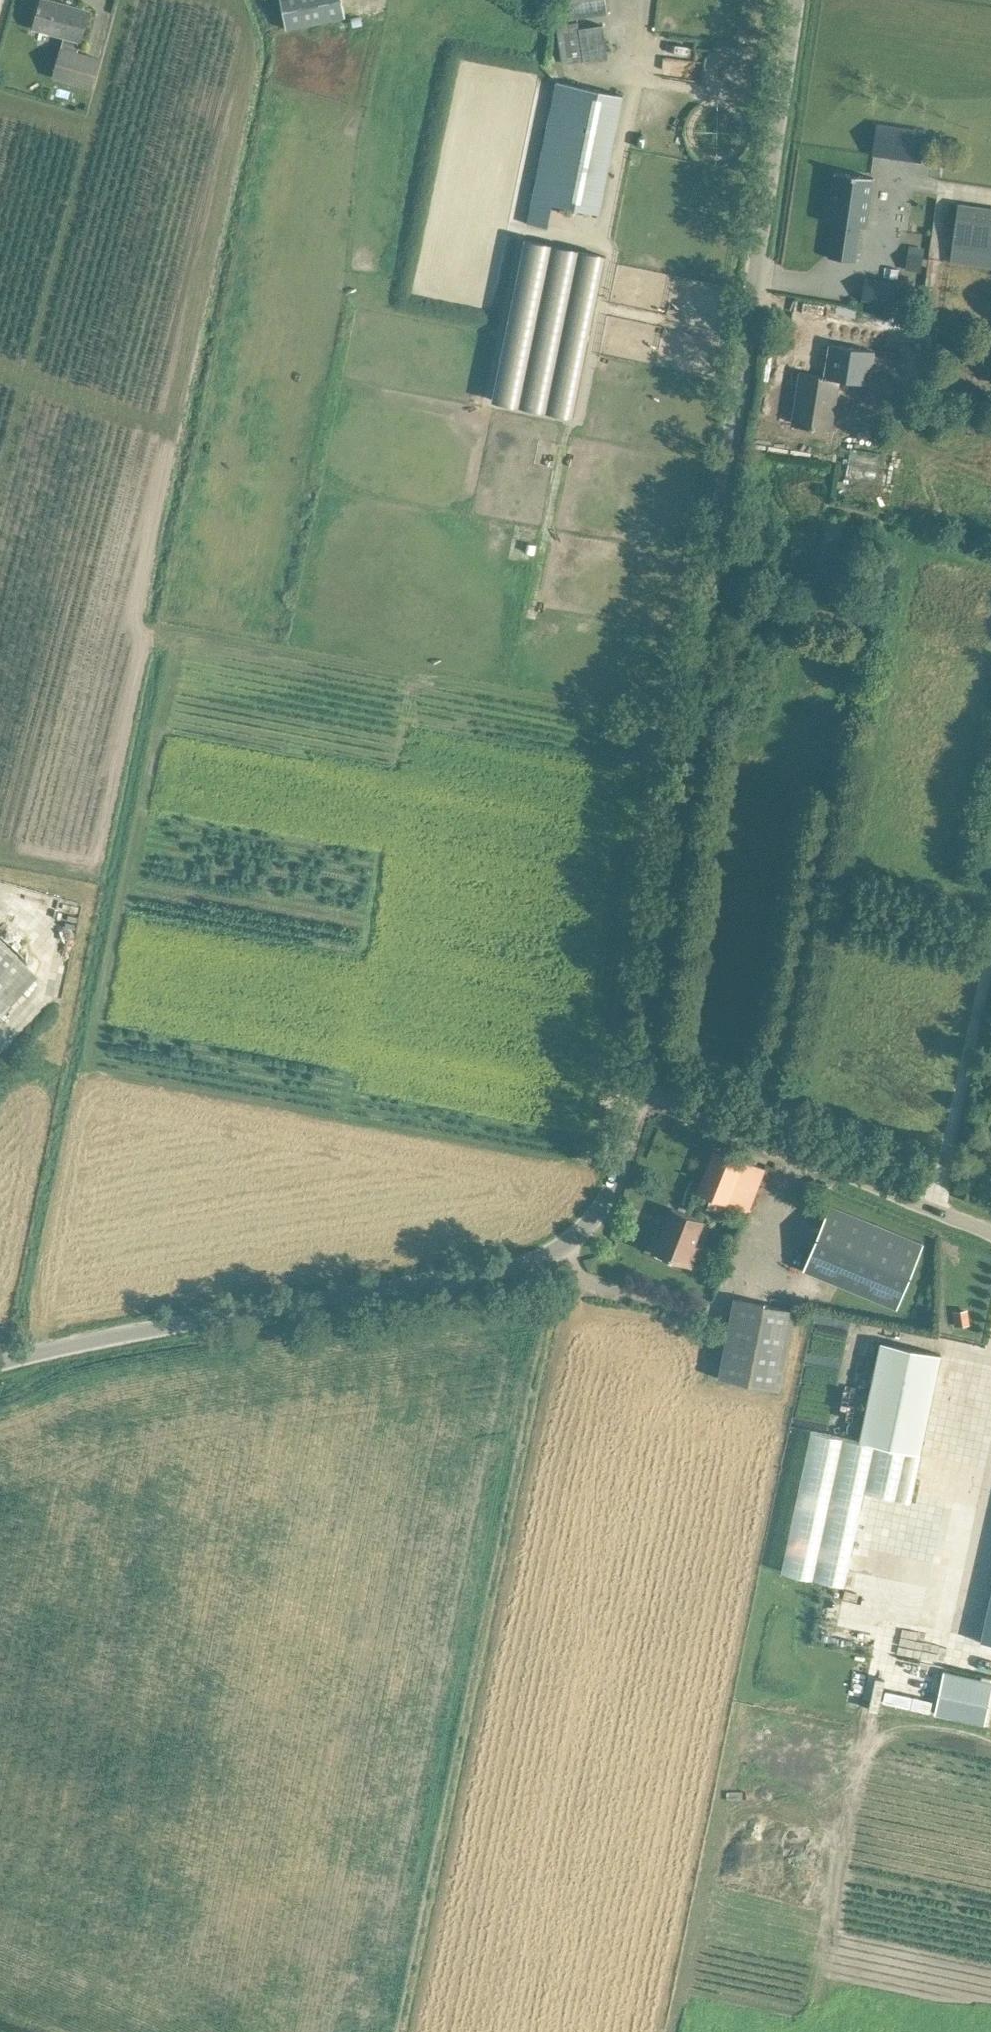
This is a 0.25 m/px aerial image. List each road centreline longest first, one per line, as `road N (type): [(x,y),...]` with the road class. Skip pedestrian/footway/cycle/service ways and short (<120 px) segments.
road 1 (unclassified): [(644,1085),(795,0)]
road 2 (unclassified): [(0,1367),(545,1257),(590,1229),(620,1177),(644,1085)]
road 3 (unclassified): [(990,1225),(644,1085)]

